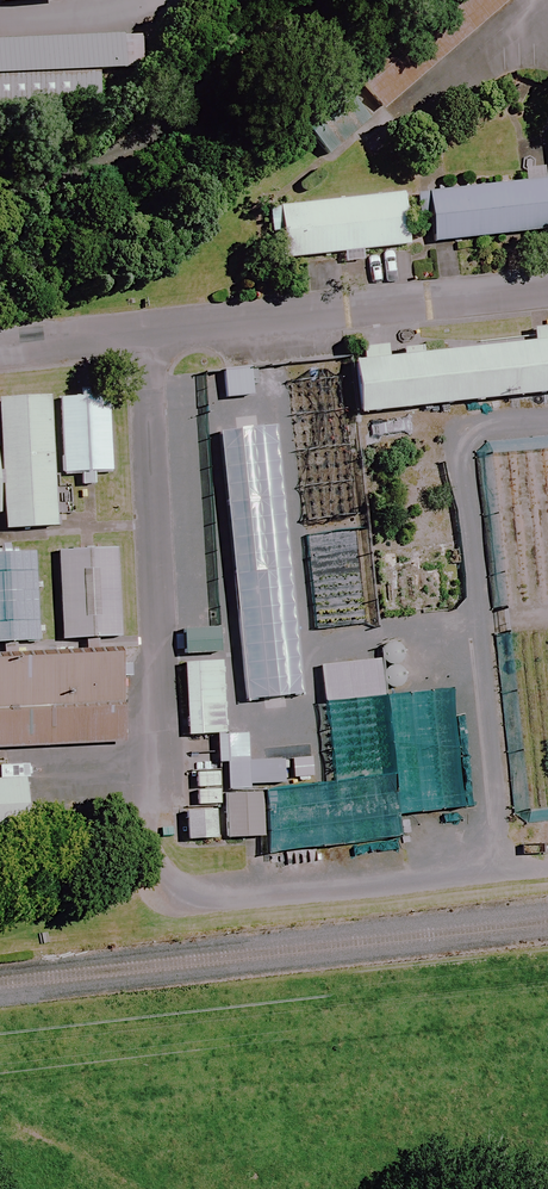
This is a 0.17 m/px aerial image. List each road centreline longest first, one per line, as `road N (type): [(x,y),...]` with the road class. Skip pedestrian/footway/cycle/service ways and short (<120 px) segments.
road 1 (unclassified): [(0,339),(547,285)]
road 2 (unclassified): [(0,189),(133,162),(218,114),(319,0)]

